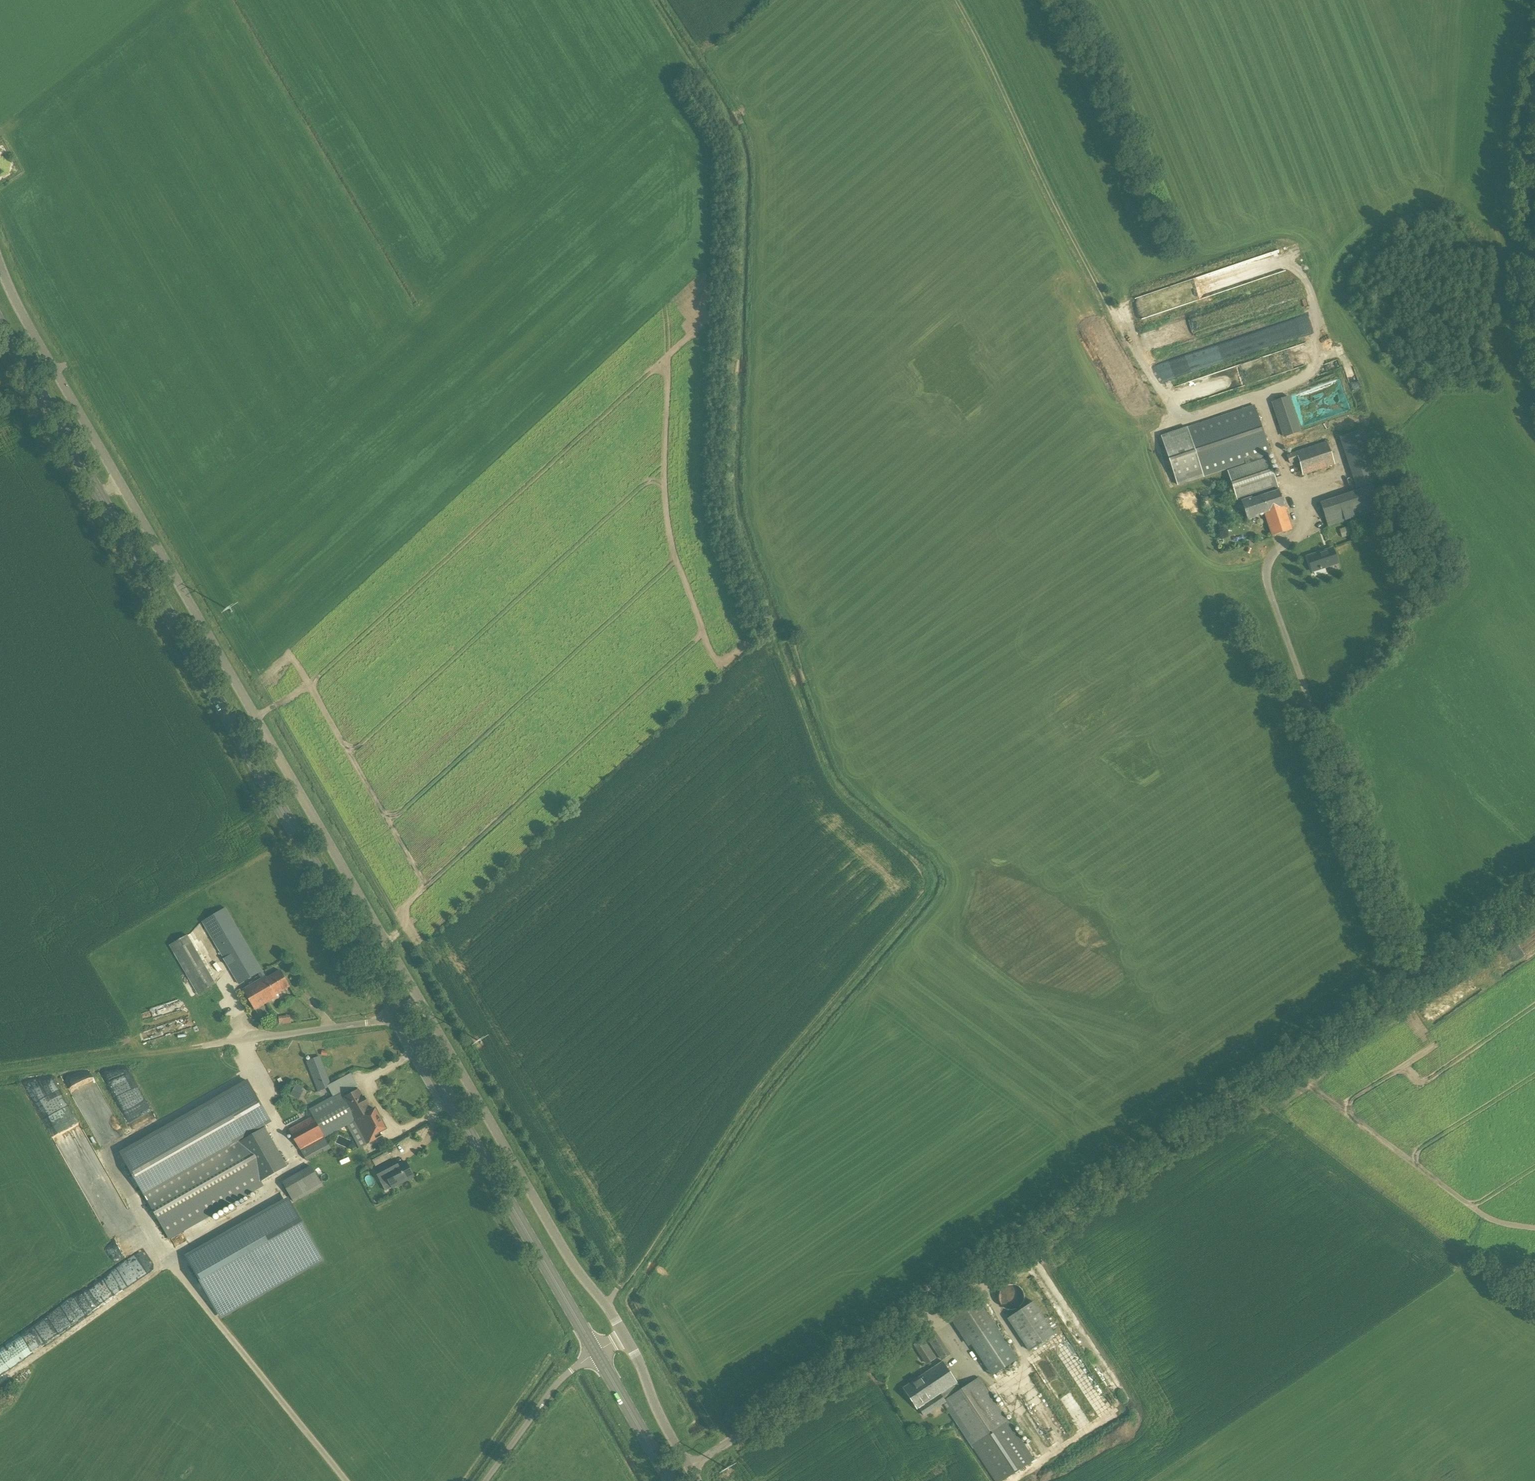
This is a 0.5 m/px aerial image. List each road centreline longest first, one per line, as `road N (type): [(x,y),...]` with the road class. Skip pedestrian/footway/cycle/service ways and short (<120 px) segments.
road 1 (unclassified): [(625,1338),(418,1006),(23,316),(0,259)]
road 2 (primary): [(597,1354),(0,323)]
road 3 (unclassified): [(688,1465),(1534,902)]
road 4 (unclassified): [(489,1480),(568,1371),(597,1354)]
road 5 (primary): [(671,1480),(597,1354)]
road 6 (unclassified): [(688,1465),(625,1338)]

